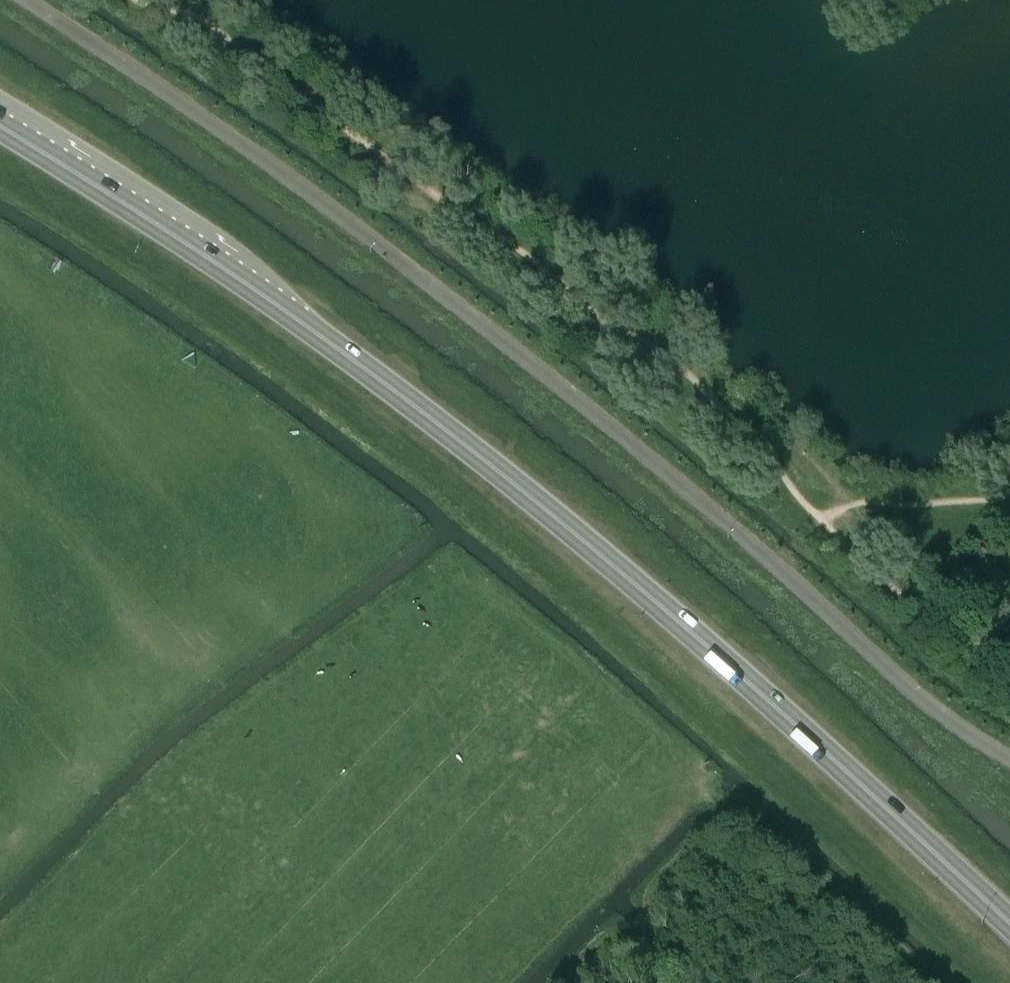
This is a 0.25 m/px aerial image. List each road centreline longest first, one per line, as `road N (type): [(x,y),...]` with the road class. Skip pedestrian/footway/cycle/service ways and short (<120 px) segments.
road 1 (trunk): [(1009,925),(801,726),(572,530),(293,316),(0,127)]
road 2 (track): [(928,982),(733,803)]

